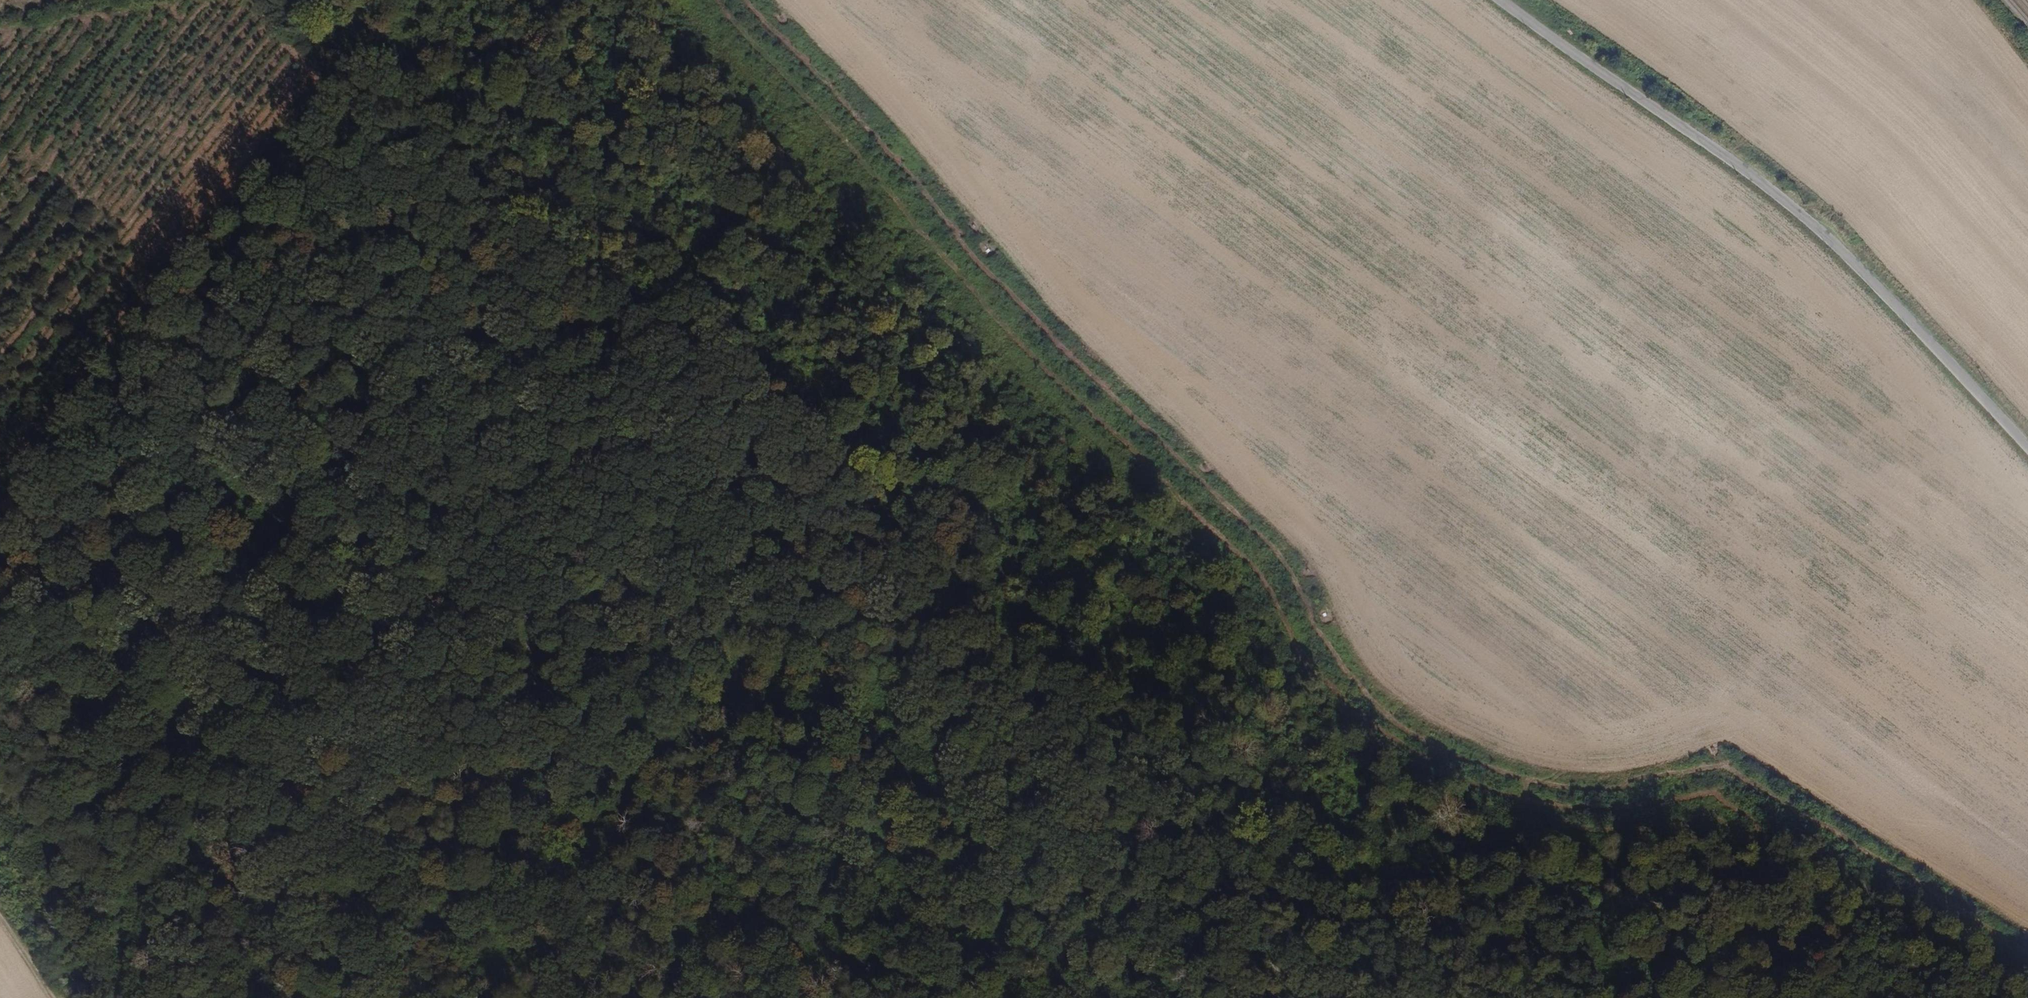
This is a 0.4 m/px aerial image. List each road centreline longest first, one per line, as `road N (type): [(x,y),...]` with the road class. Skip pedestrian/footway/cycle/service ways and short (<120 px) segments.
road 1 (unclassified): [(1502,0),(1804,215),(2027,449)]

